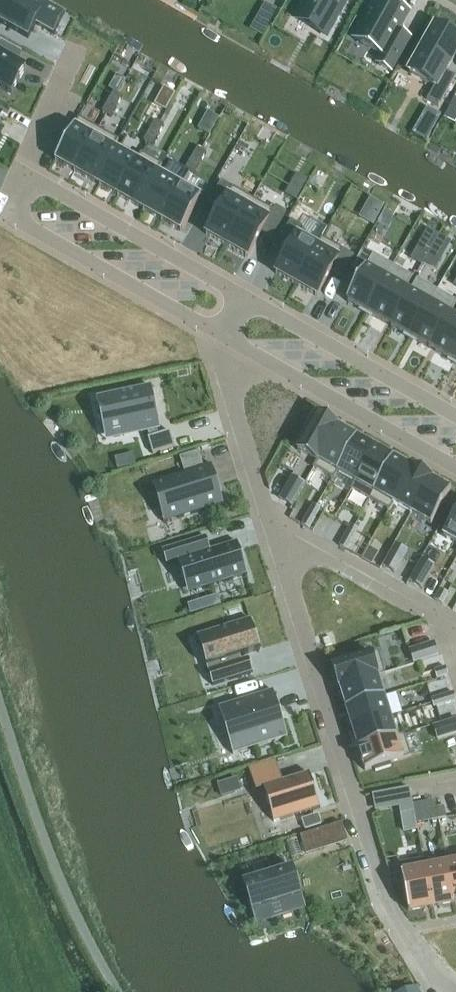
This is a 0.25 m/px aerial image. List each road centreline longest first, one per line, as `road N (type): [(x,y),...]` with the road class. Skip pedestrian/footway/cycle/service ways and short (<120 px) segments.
road 1 (residential): [(222,335),(223,369),(387,898),(452,991)]
road 2 (unclassified): [(118,991),(51,857),(0,706)]
road 3 (residential): [(20,170),(3,212),(222,335)]
road 4 (residential): [(222,335),(455,467)]
road 5 (residential): [(244,296),(20,170)]
road 6 (residential): [(455,415),(244,296)]
road 7 (residential): [(20,170),(74,49)]

